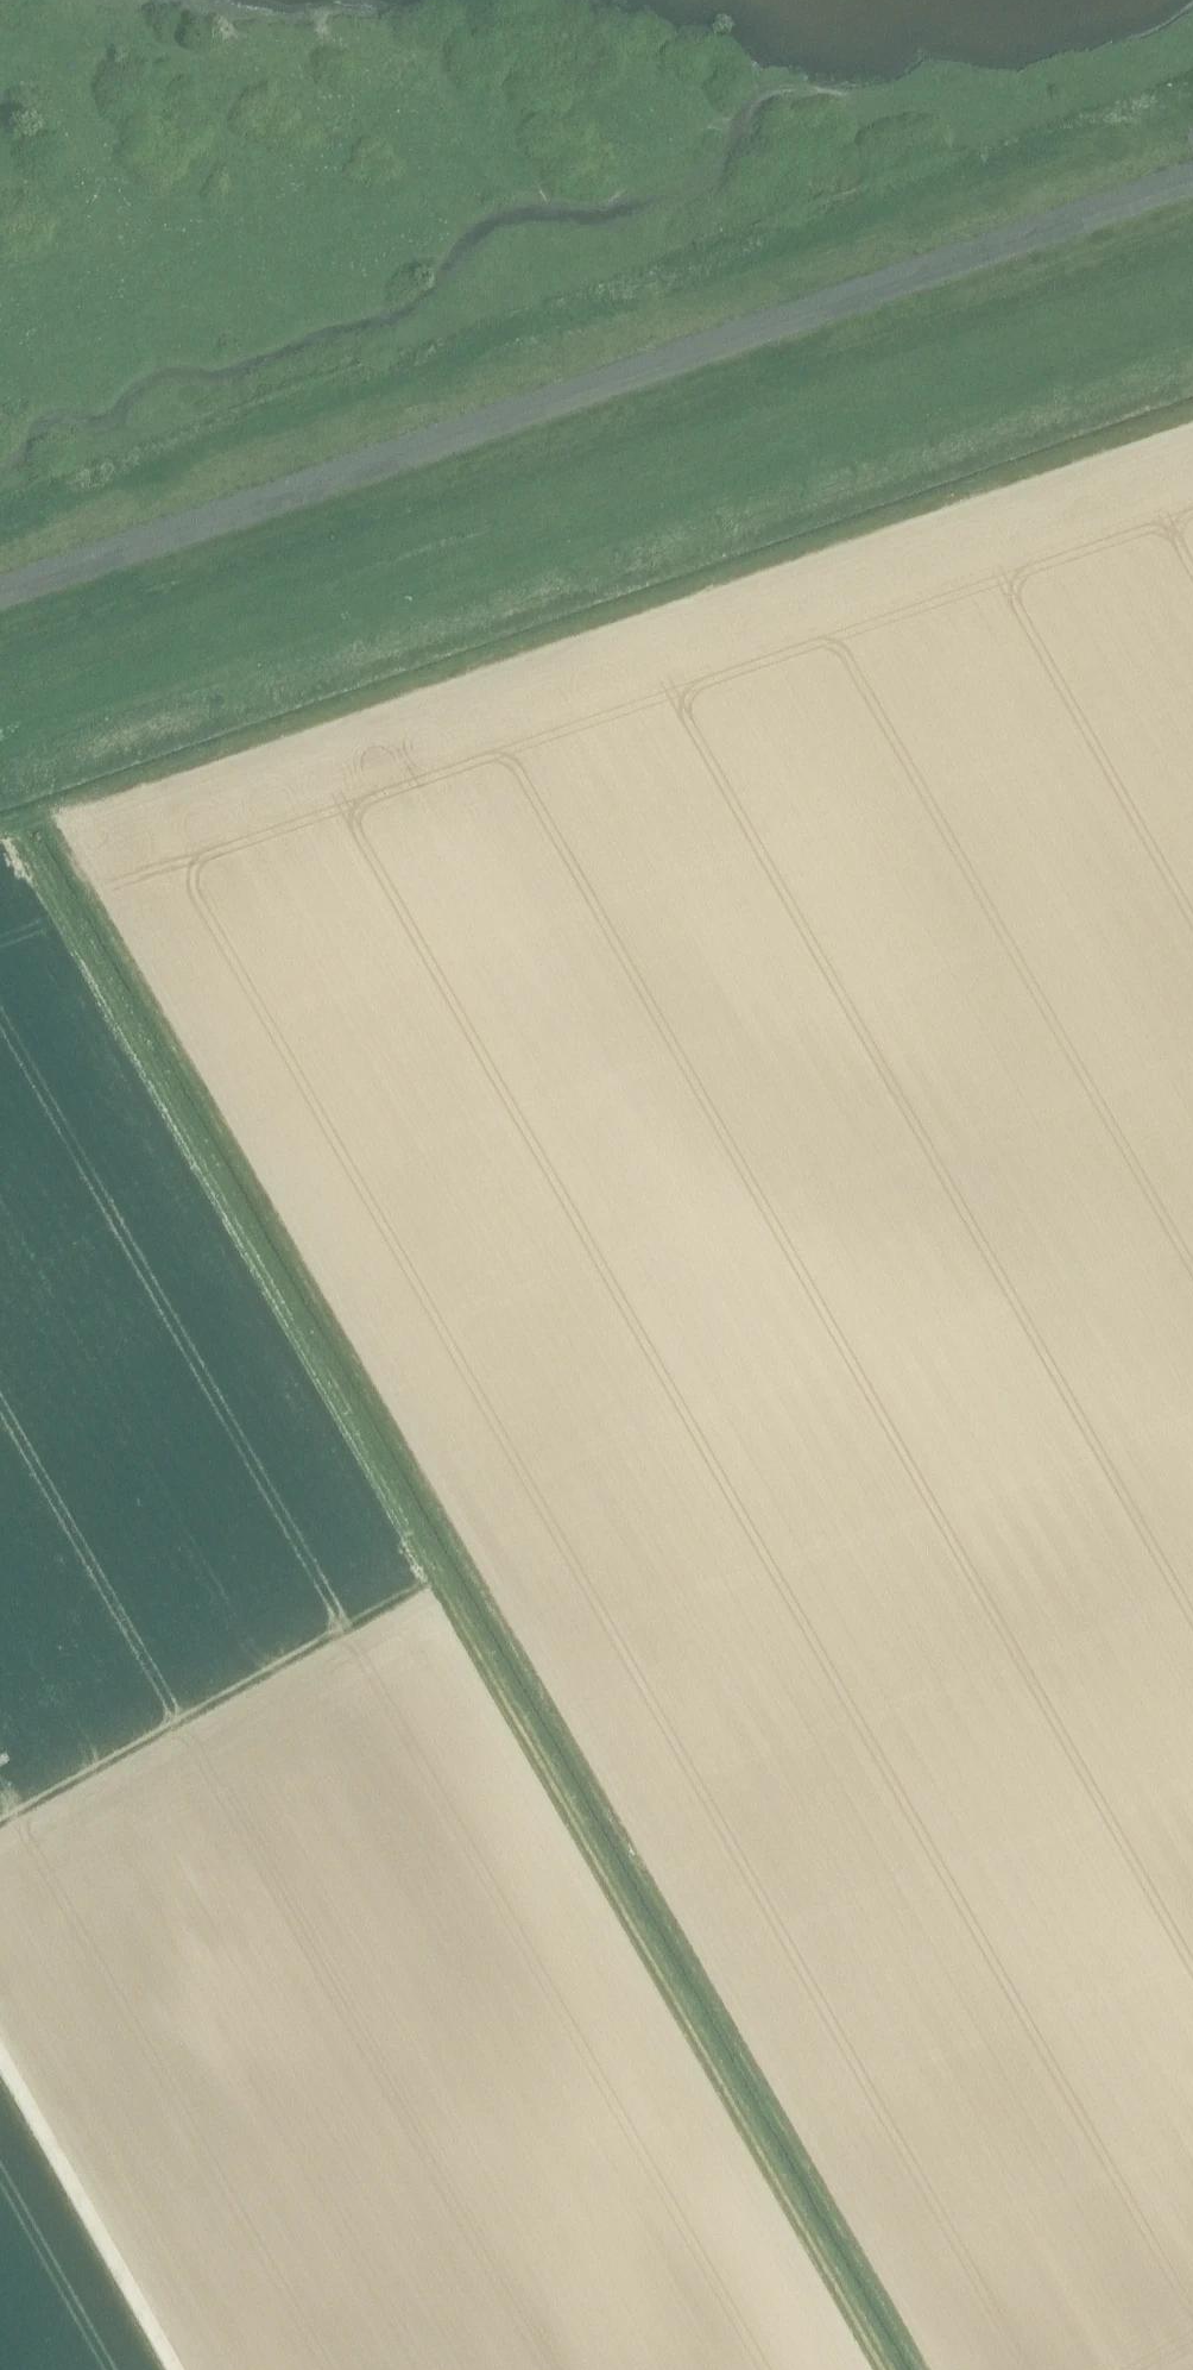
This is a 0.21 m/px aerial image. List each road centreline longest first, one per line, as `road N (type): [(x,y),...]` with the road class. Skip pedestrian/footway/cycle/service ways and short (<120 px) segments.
road 1 (track): [(0,2067),(176,2369)]

